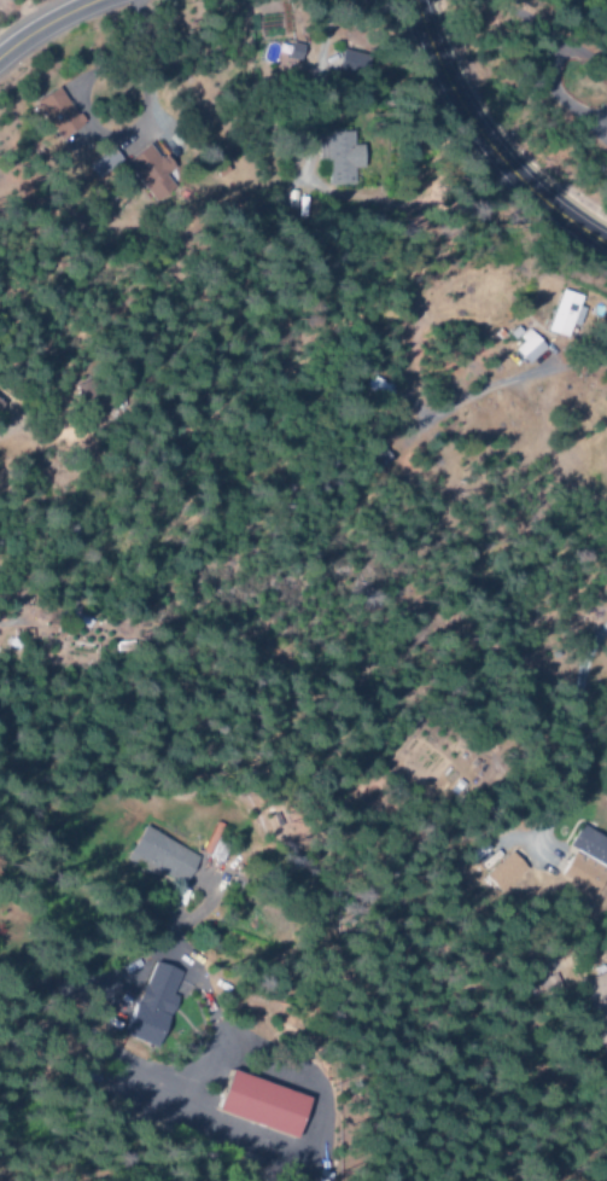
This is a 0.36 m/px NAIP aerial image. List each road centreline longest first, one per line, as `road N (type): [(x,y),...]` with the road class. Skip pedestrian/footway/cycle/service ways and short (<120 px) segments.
road 1 (tertiary): [(606,249),(548,211),(481,147),(437,74),(412,0)]

